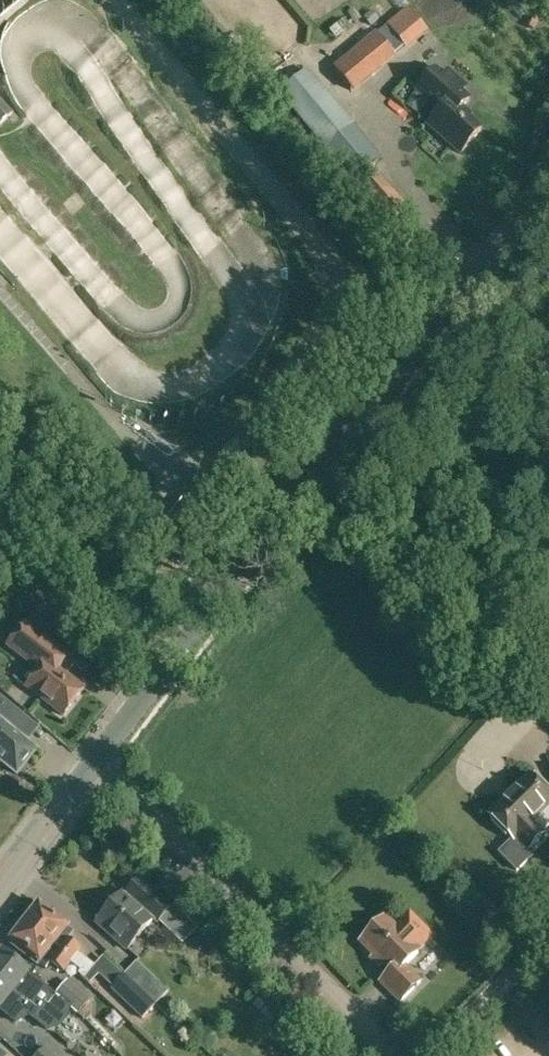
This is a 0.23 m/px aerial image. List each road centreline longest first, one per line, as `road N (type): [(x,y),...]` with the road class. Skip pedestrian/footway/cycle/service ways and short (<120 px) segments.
road 1 (residential): [(0,887),(548,173)]

